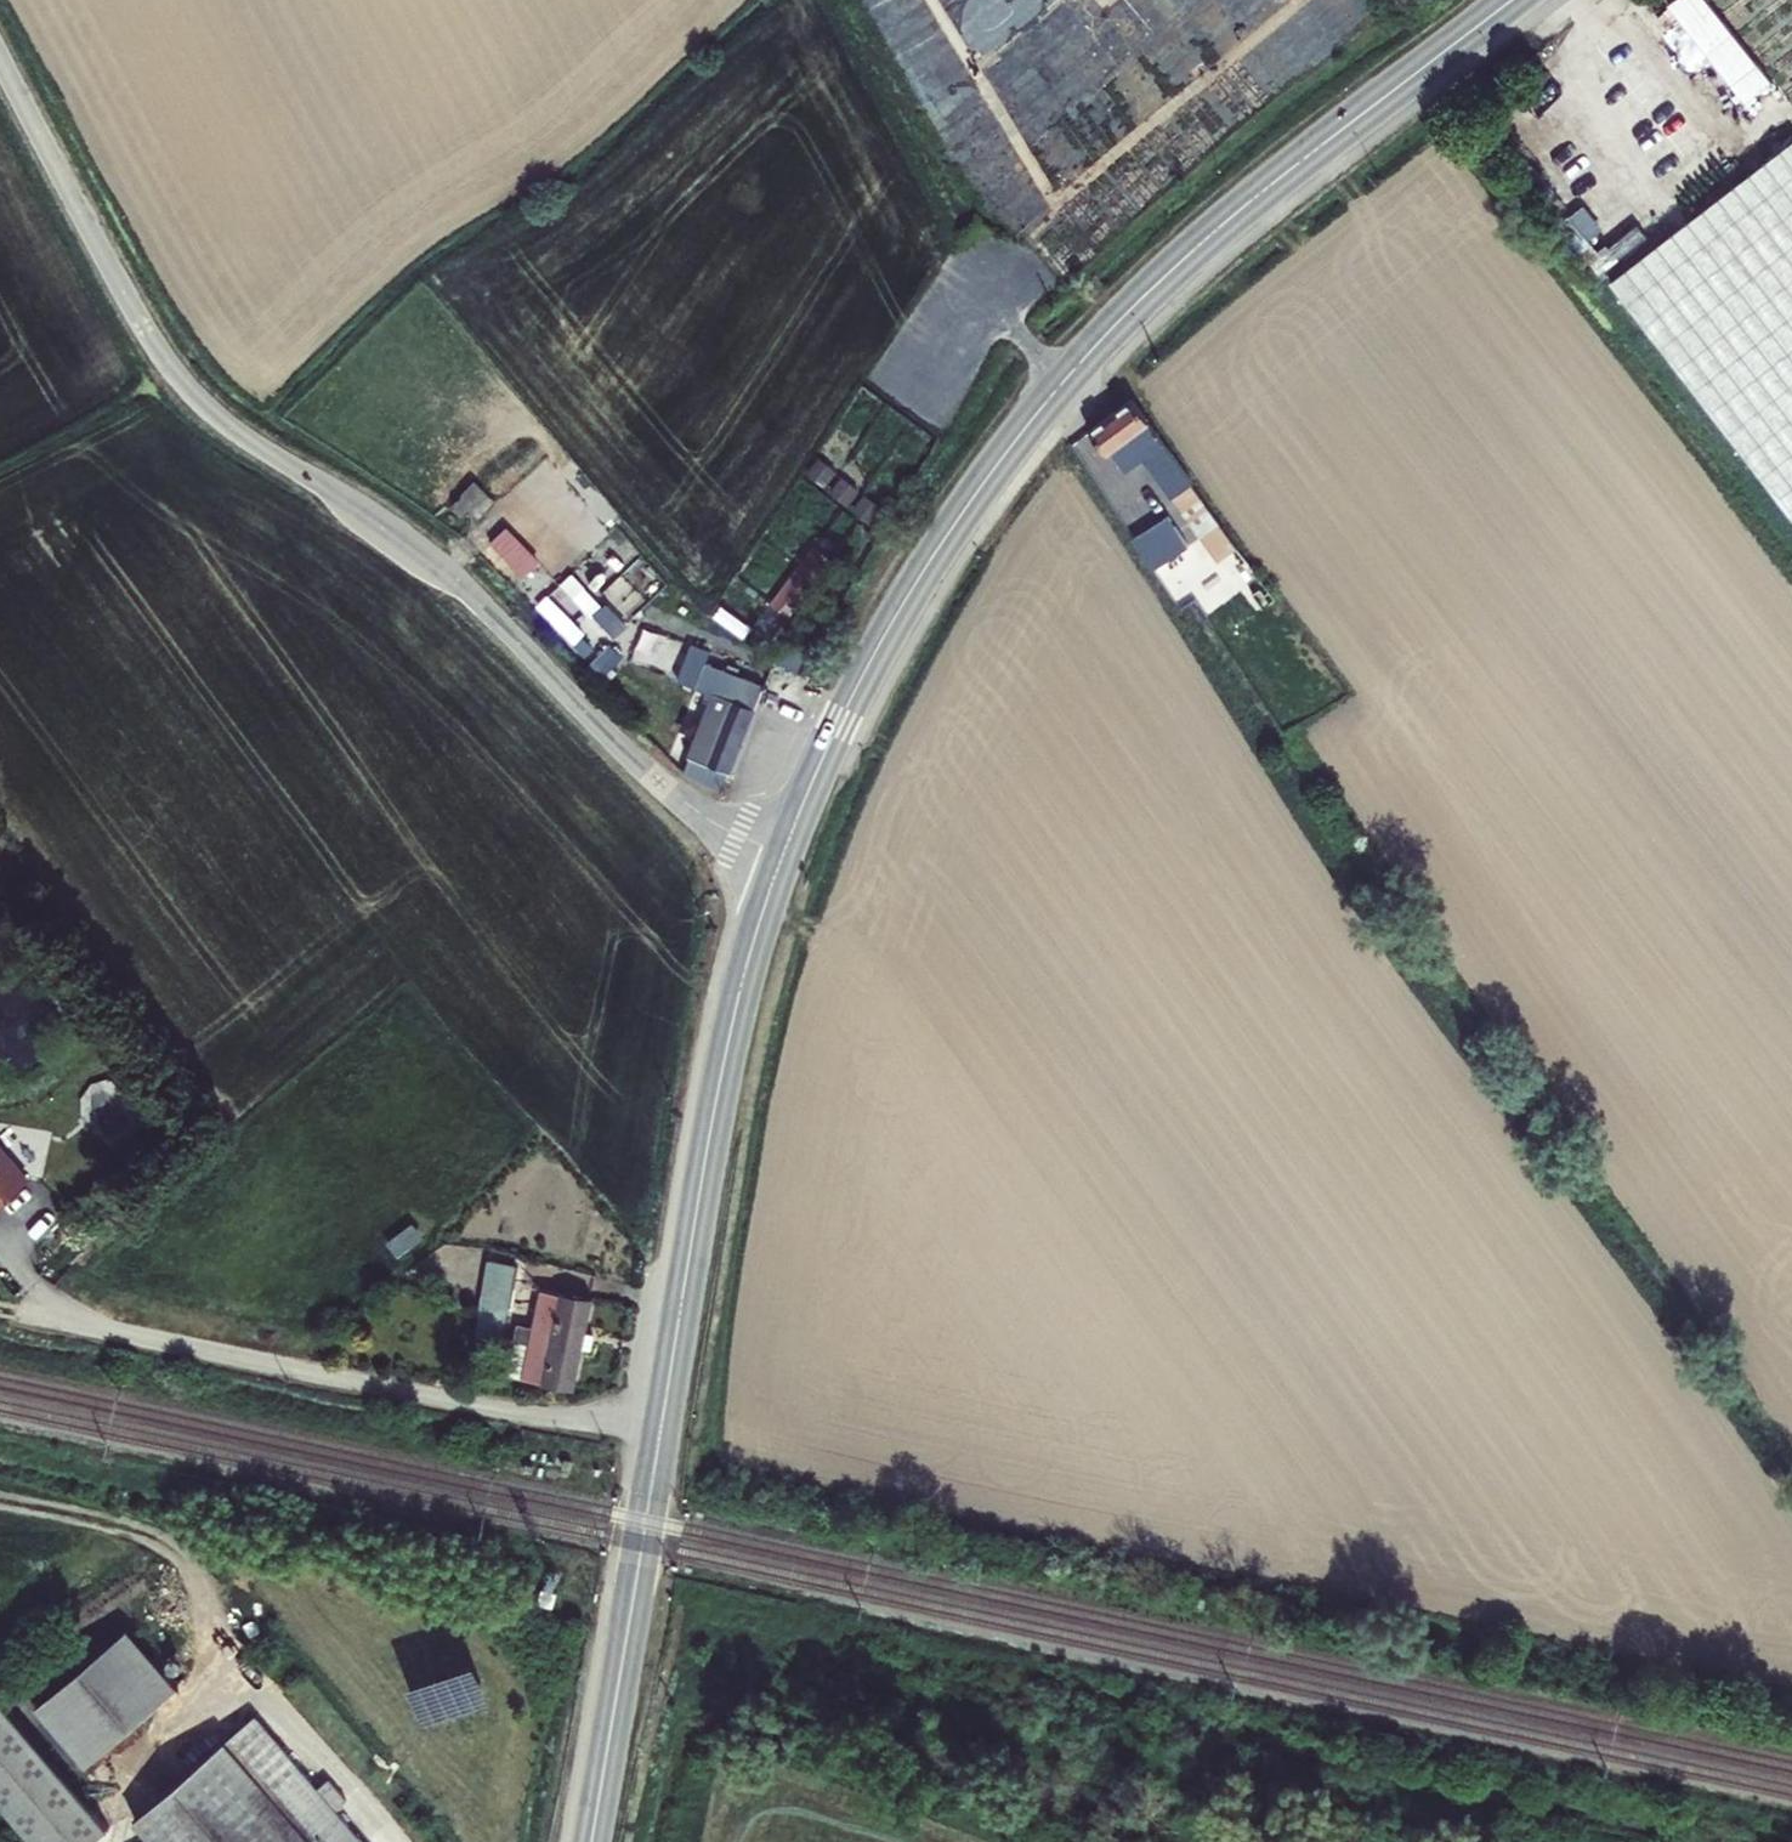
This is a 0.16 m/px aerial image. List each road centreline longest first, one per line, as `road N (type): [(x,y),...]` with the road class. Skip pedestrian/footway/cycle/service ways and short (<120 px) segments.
road 1 (tertiary): [(1511,0),(1240,211),(1079,363),(911,590),(838,722),(780,857)]
road 2 (unclassified): [(0,62),(136,315),(205,406),(418,545),(648,775),(780,857)]
road 3 (tertiary): [(780,857),(718,1083),(590,1841)]
road 4 (track): [(0,1294),(660,1433)]

